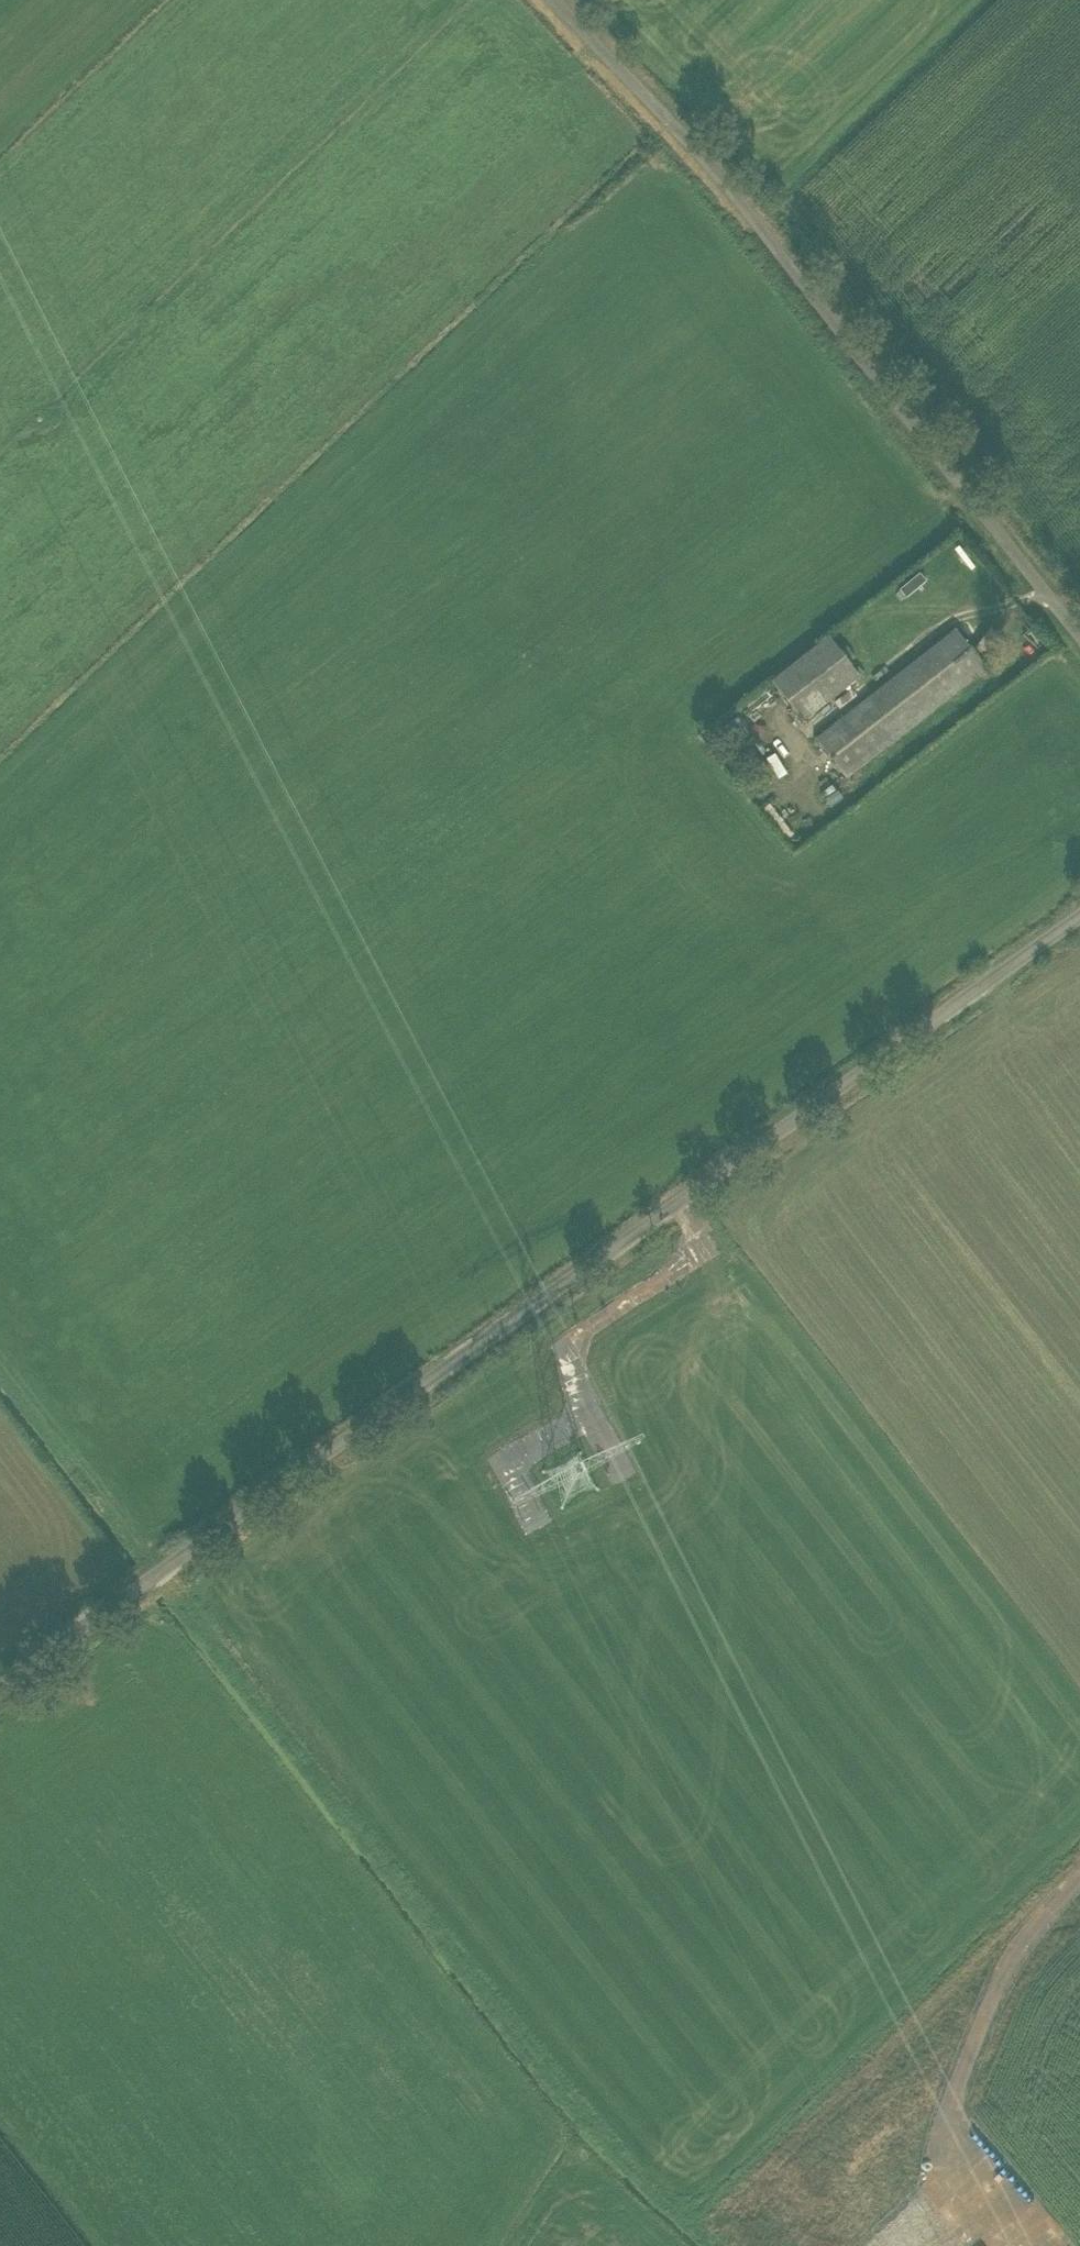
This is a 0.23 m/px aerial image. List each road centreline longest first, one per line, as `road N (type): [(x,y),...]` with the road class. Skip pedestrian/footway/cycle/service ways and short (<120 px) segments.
road 1 (unclassified): [(0,1679),(566,1276),(792,1103),(1079,915)]
road 2 (unclassified): [(1079,626),(738,189),(561,0)]

